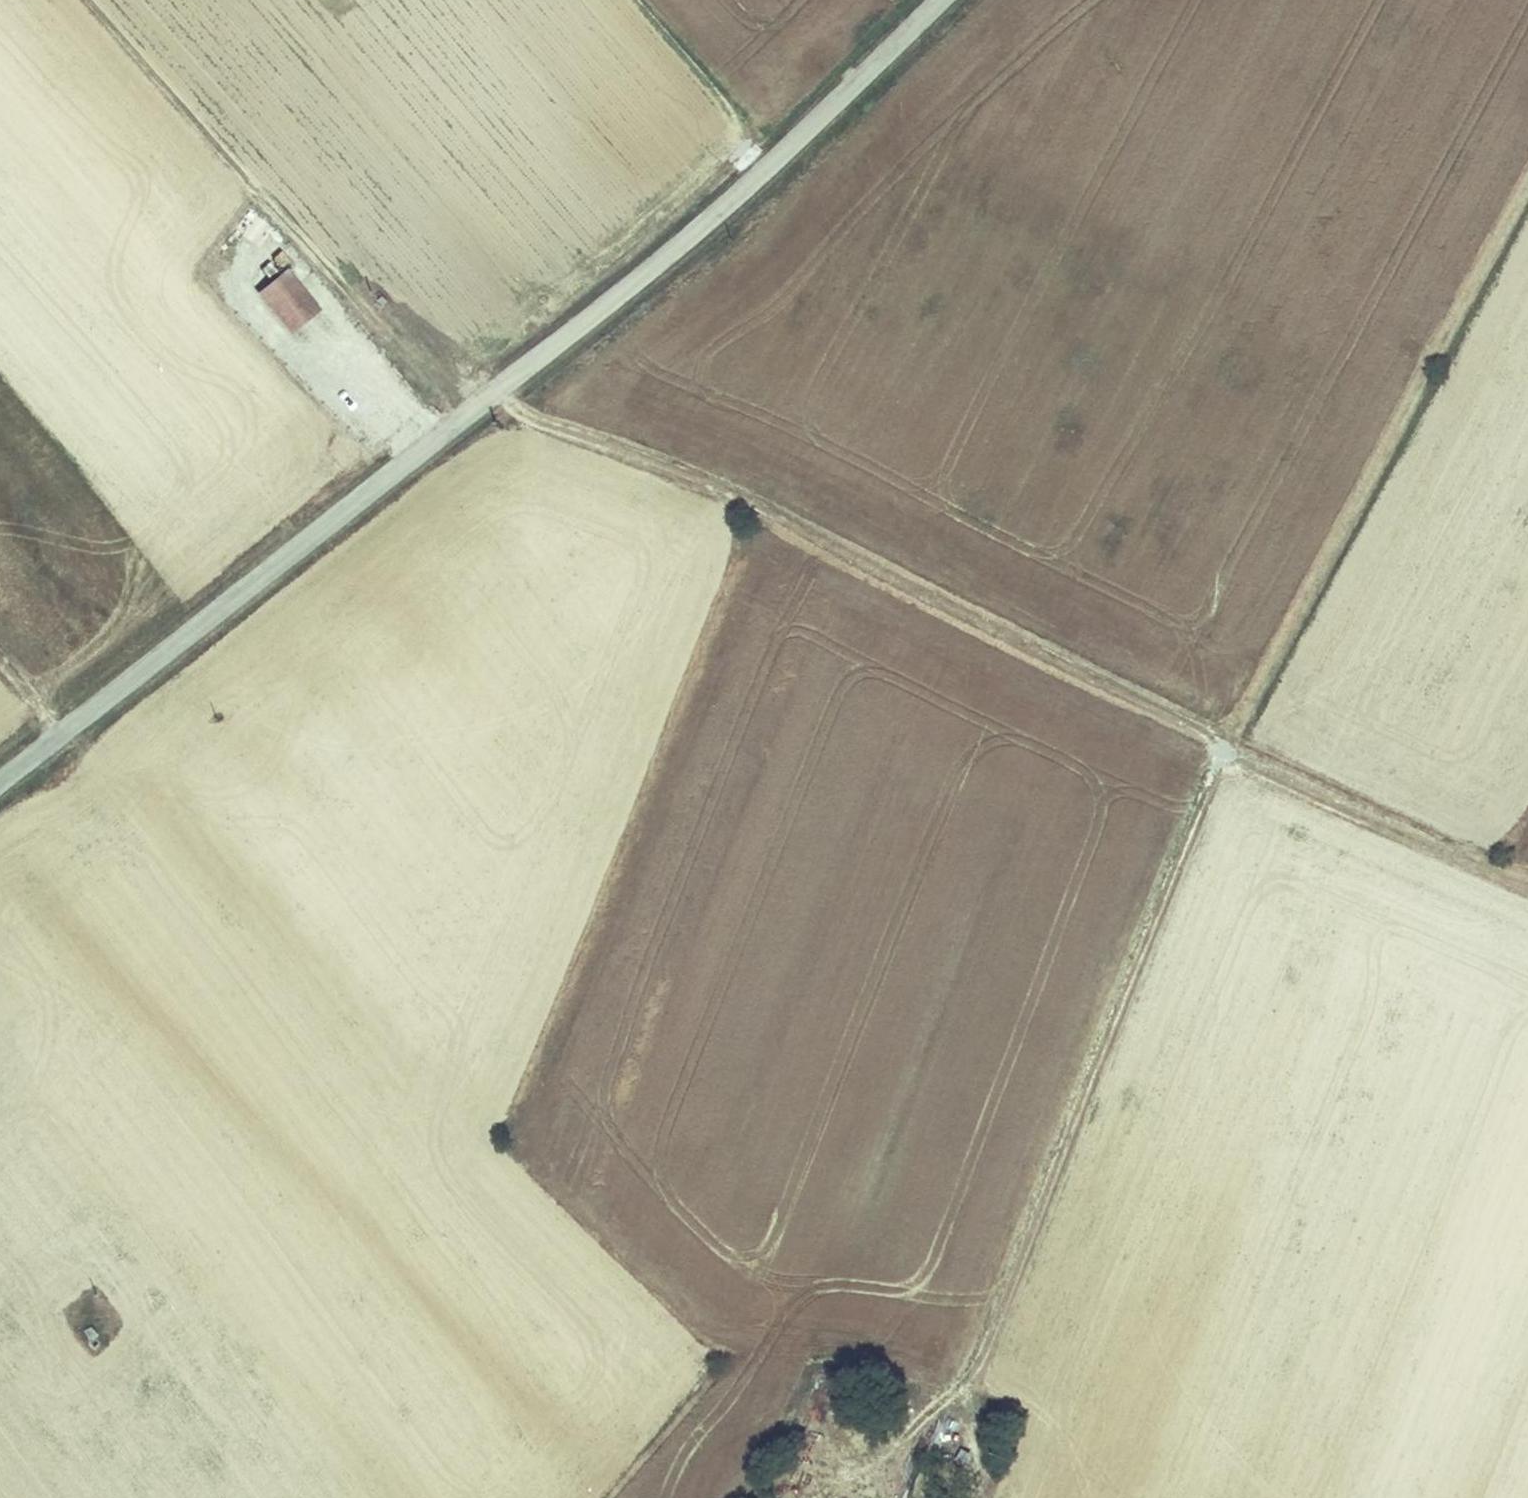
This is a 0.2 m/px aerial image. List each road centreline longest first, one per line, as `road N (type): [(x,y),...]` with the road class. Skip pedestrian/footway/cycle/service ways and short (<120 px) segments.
road 1 (unclassified): [(951,0),(760,181),(0,781)]
road 2 (track): [(948,1399),(975,1374),(1219,773),(1232,766),(1278,773),(1527,880)]
road 3 (track): [(501,387),(537,419),(841,550),(1214,736),(1232,766)]

